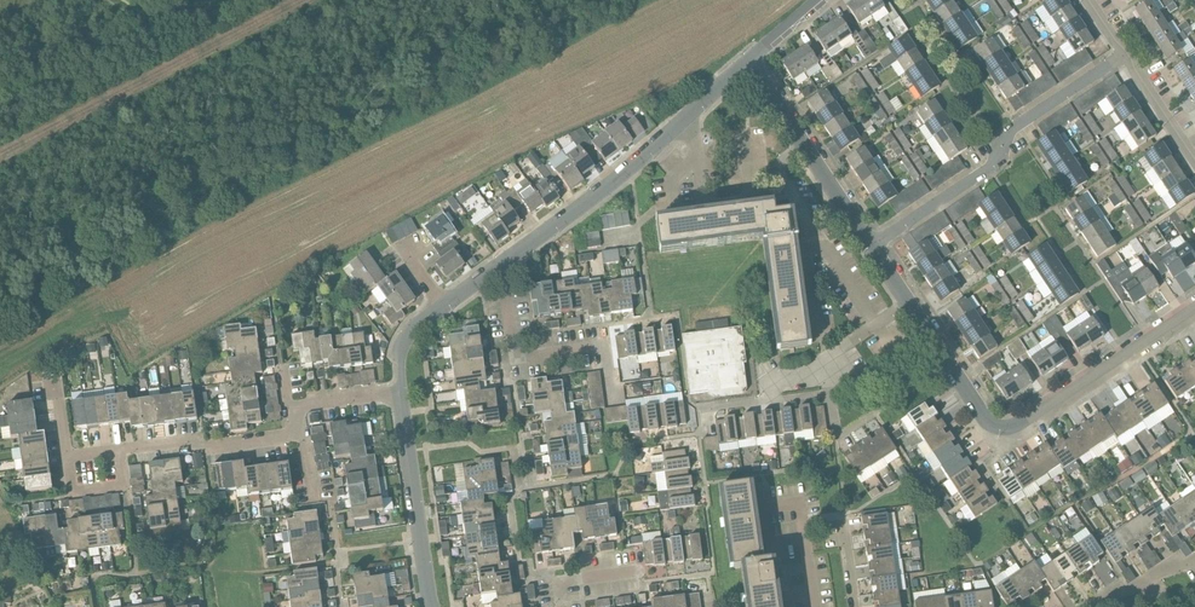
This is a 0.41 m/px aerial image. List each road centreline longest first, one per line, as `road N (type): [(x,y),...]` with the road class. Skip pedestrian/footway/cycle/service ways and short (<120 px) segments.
road 1 (residential): [(873,247),(987,171),(1011,129),(1125,56)]
road 2 (residential): [(500,265),(691,112)]
road 3 (residential): [(500,265),(516,353),(606,346),(614,402)]
road 4 (residential): [(997,427),(1016,425),(1194,307)]
road 5 (residential): [(433,606),(402,392)]
road 6 (residential): [(119,450),(300,434)]
road 7 (residential): [(815,606),(800,503),(765,507),(763,489)]
road 8 (residential): [(997,427),(908,302)]
road 9 (residential): [(804,146),(782,159),(780,174),(824,247)]
road 10 (residential): [(119,450),(124,486),(73,493),(68,456)]
road 11 (residential): [(1194,160),(1125,56)]
road 12 (residential): [(873,247),(804,146)]
road 13 (residential): [(1084,606),(1194,559)]

